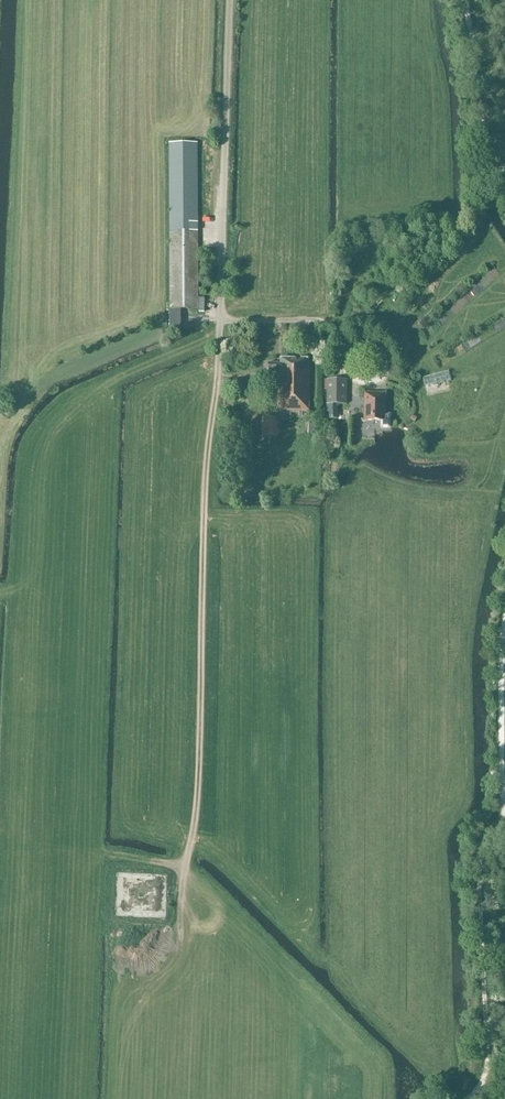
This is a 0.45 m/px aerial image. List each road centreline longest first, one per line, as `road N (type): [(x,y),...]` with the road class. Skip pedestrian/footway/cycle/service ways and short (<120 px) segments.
road 1 (track): [(183,878),(193,823),(204,445),(217,390),(219,321)]
road 2 (track): [(499,188),(466,245),(380,344)]
road 3 (track): [(467,0),(489,169),(499,188)]
road 4 (track): [(504,625),(504,816)]

